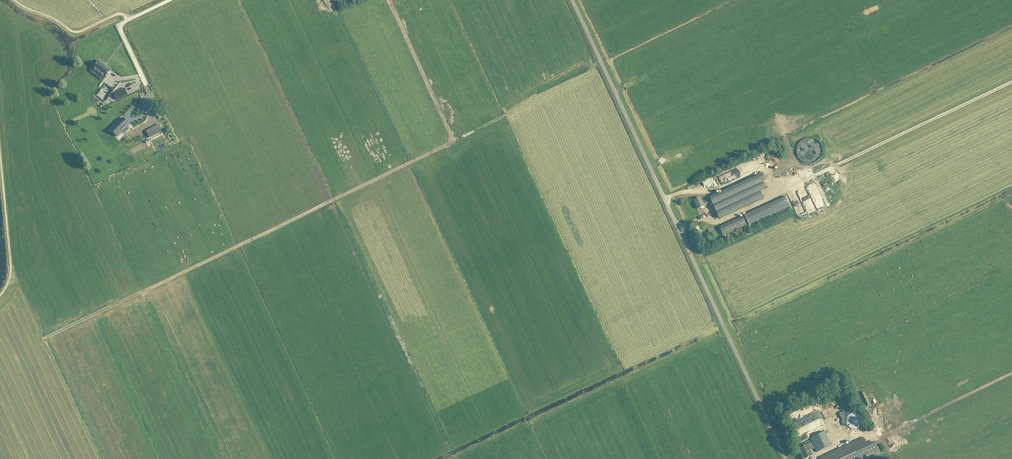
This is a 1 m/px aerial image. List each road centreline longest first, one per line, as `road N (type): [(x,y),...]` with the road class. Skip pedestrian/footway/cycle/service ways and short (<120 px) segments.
road 1 (unclassified): [(785,458),(572,0)]

